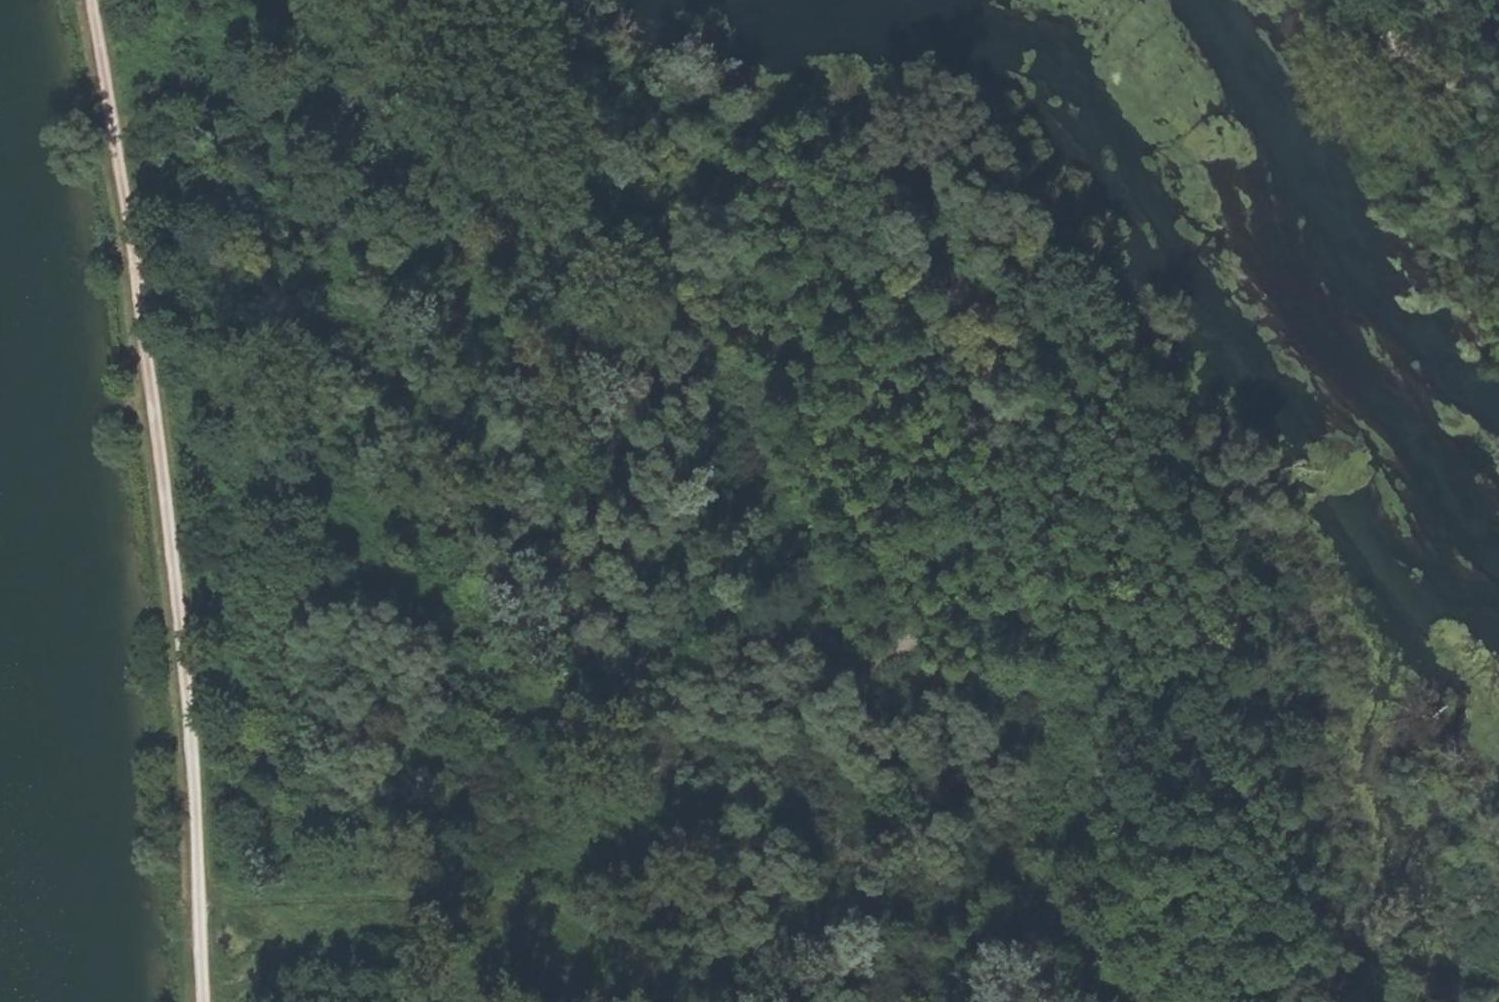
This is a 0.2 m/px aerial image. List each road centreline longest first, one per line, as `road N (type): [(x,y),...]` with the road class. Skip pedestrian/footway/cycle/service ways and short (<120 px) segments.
road 1 (track): [(97,0),(163,452),(202,1001)]
road 2 (track): [(1498,127),(1373,33),(1355,0)]

